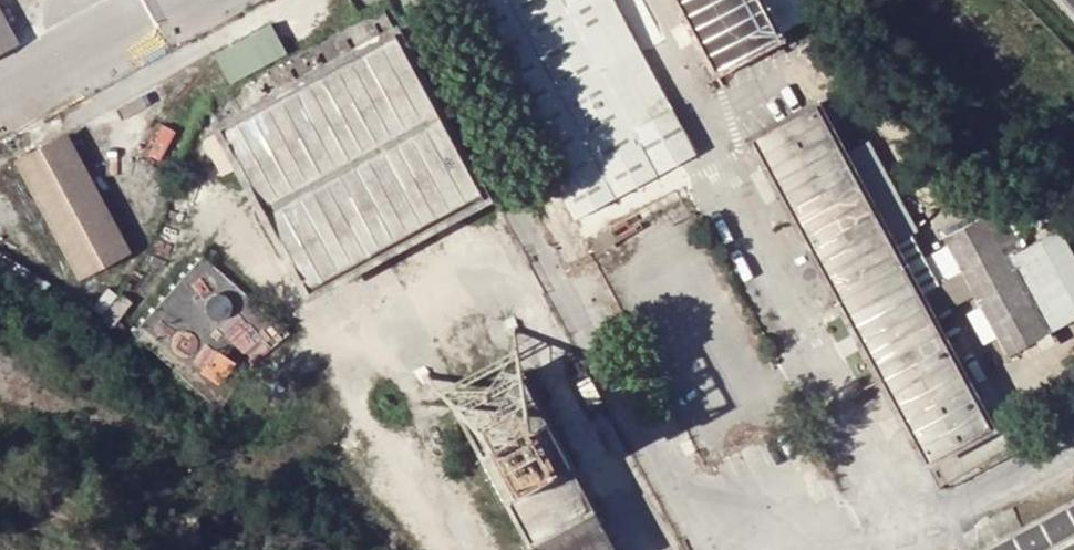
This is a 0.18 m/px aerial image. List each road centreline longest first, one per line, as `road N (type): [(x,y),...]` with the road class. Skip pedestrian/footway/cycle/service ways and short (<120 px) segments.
road 1 (track): [(92,549),(0,424)]

